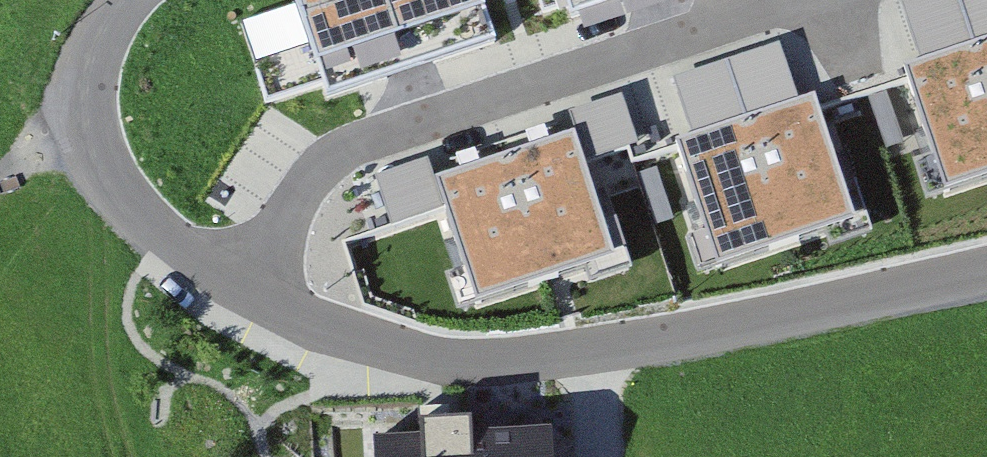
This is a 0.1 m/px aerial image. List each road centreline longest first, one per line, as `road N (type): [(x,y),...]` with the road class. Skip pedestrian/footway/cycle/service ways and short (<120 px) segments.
road 1 (residential): [(986,271),(724,331),(534,352),(407,350),(287,314),(232,283)]
road 2 (residential): [(830,0),(359,149),(286,209),(232,283)]
road 3 (residential): [(232,283),(166,245),(107,184),(84,130),(95,38),(129,0)]

